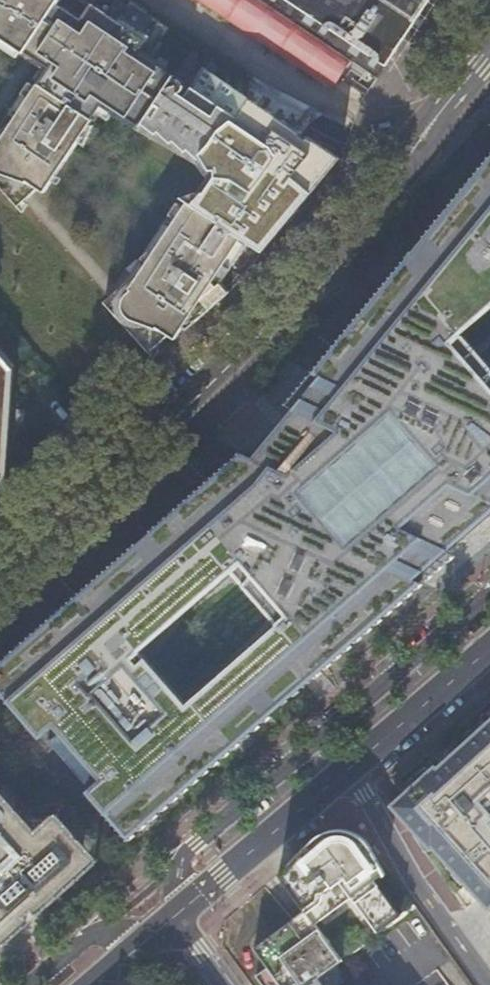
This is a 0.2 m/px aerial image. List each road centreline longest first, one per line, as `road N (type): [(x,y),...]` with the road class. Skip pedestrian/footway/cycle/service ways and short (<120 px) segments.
road 1 (residential): [(489,58),(241,341),(0,565)]
road 2 (residential): [(350,767),(431,904),(489,983)]
road 3 (secondary): [(173,915),(350,767)]
road 4 (secondary): [(350,767),(489,643)]

